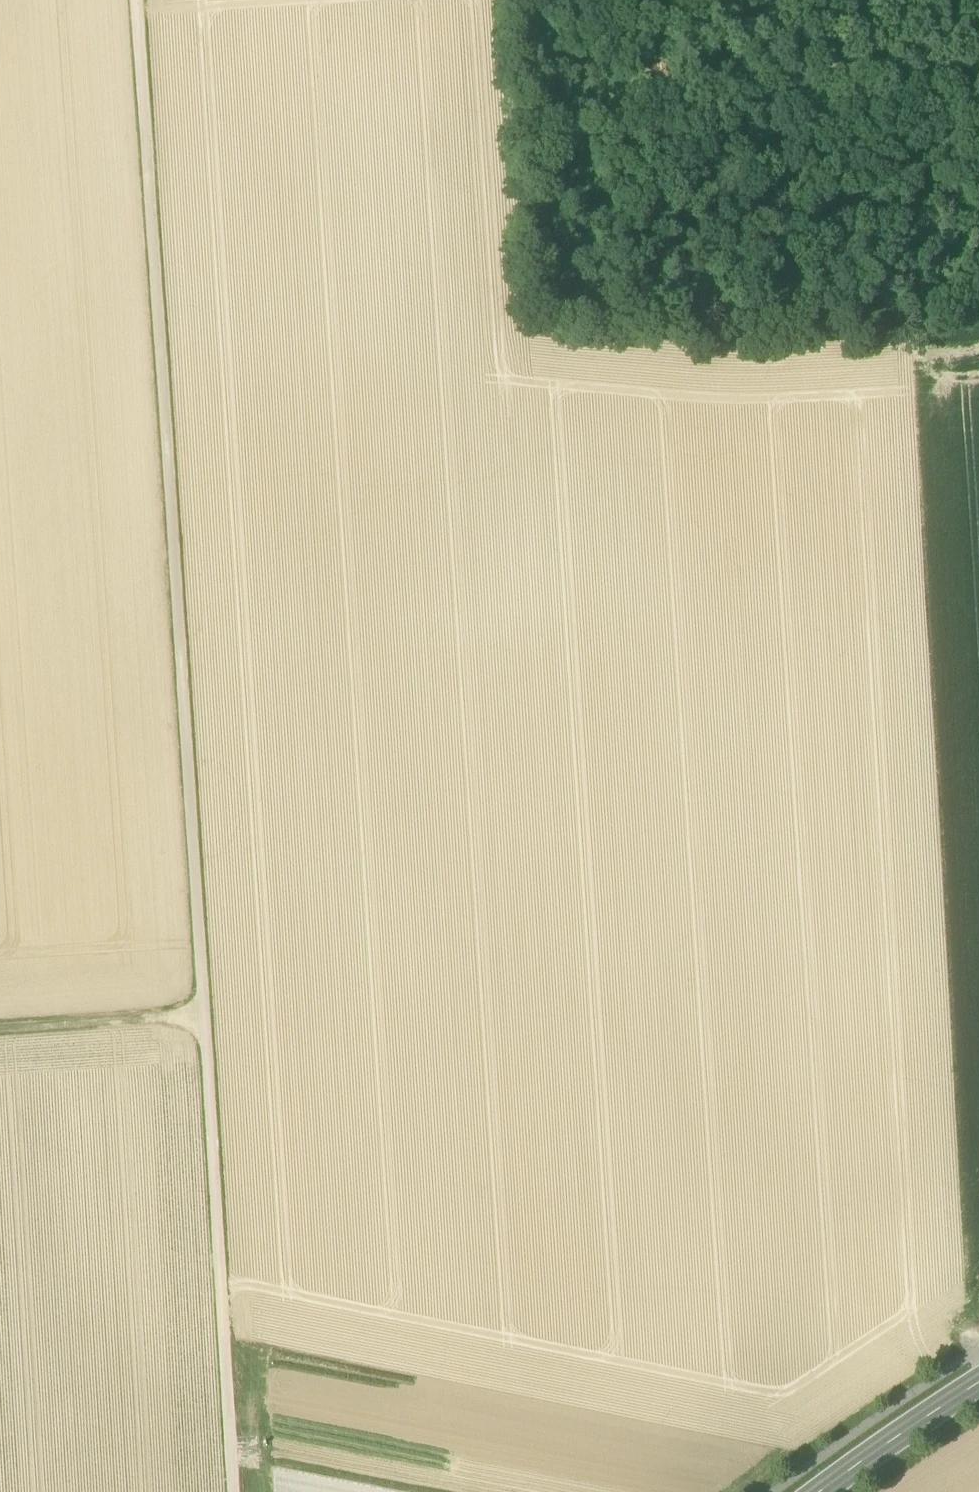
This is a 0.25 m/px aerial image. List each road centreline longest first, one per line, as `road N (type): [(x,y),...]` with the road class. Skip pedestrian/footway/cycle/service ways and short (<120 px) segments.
road 1 (track): [(234,1491),(137,0)]
road 2 (track): [(203,1020),(0,1034)]
road 3 (tertiary): [(823,1491),(978,1387)]

